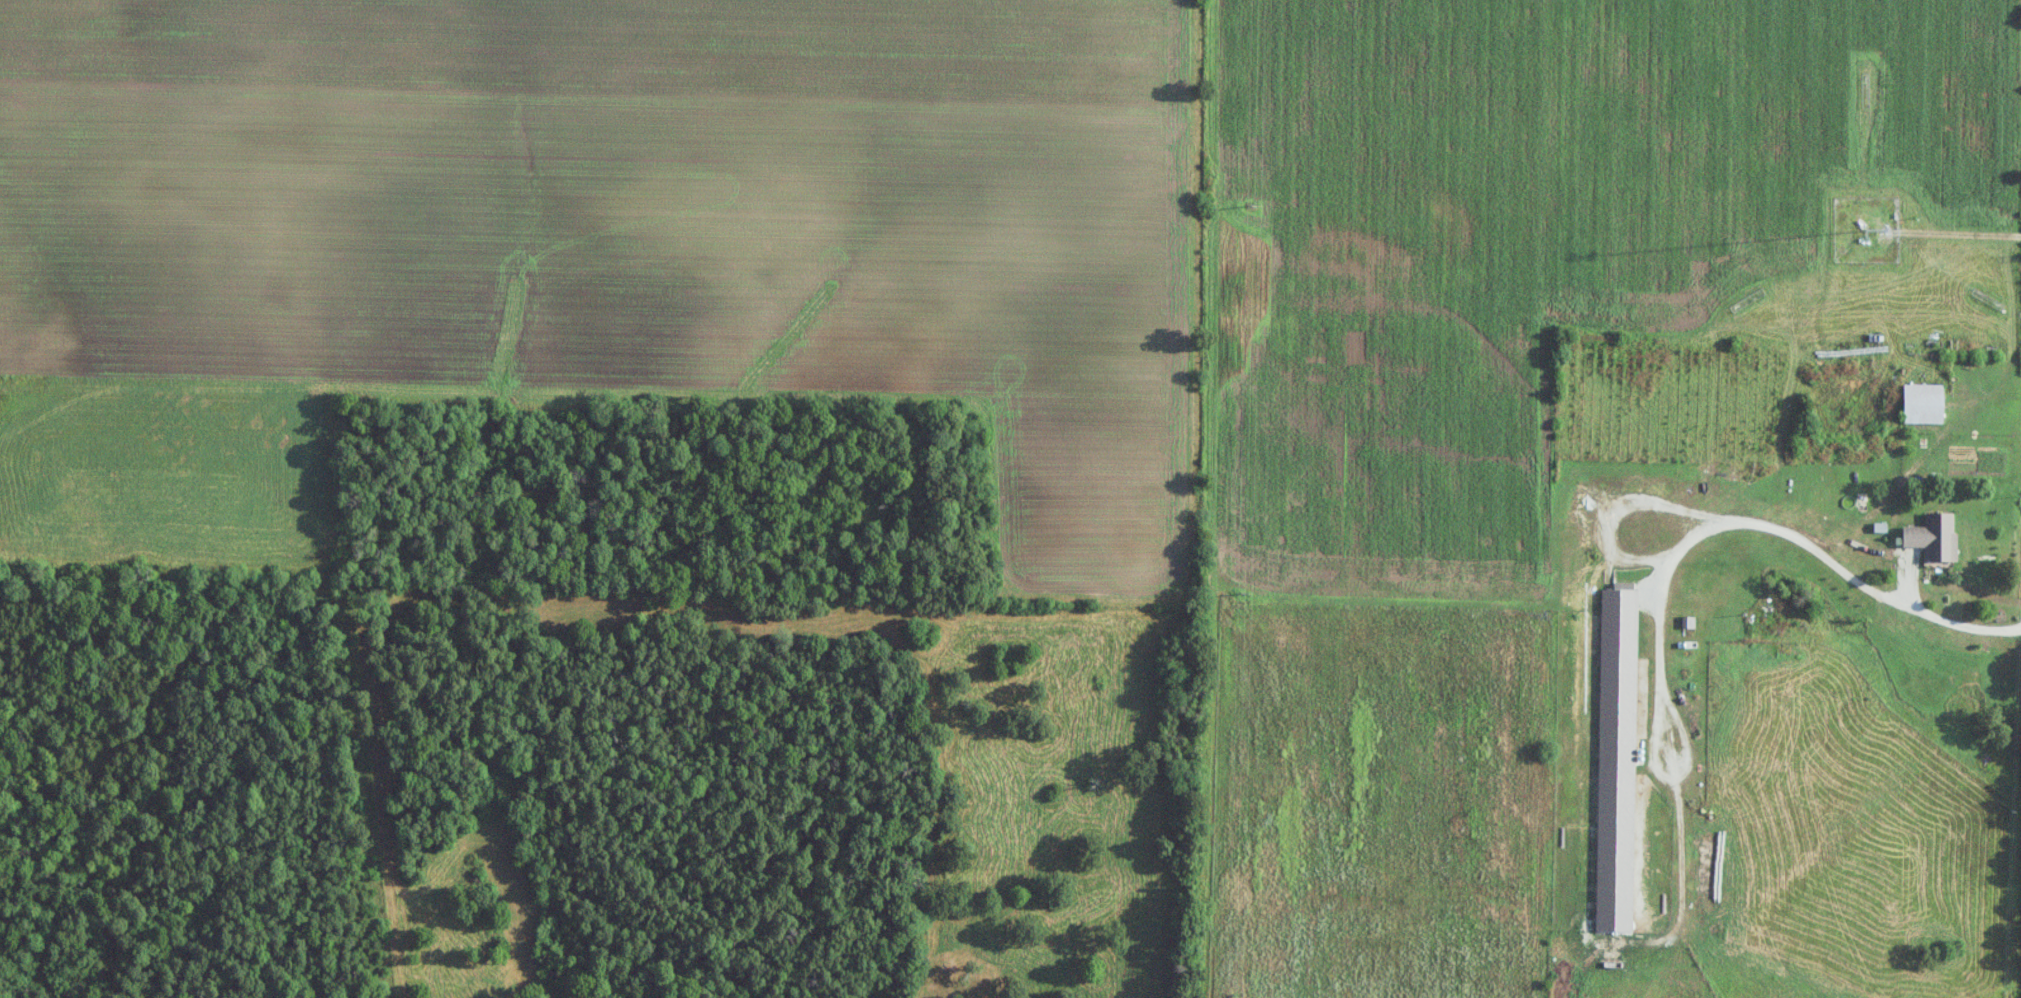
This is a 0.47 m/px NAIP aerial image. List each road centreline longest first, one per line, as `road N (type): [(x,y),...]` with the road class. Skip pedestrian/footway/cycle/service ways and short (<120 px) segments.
road 1 (residential): [(2020,242),(1882,241)]

